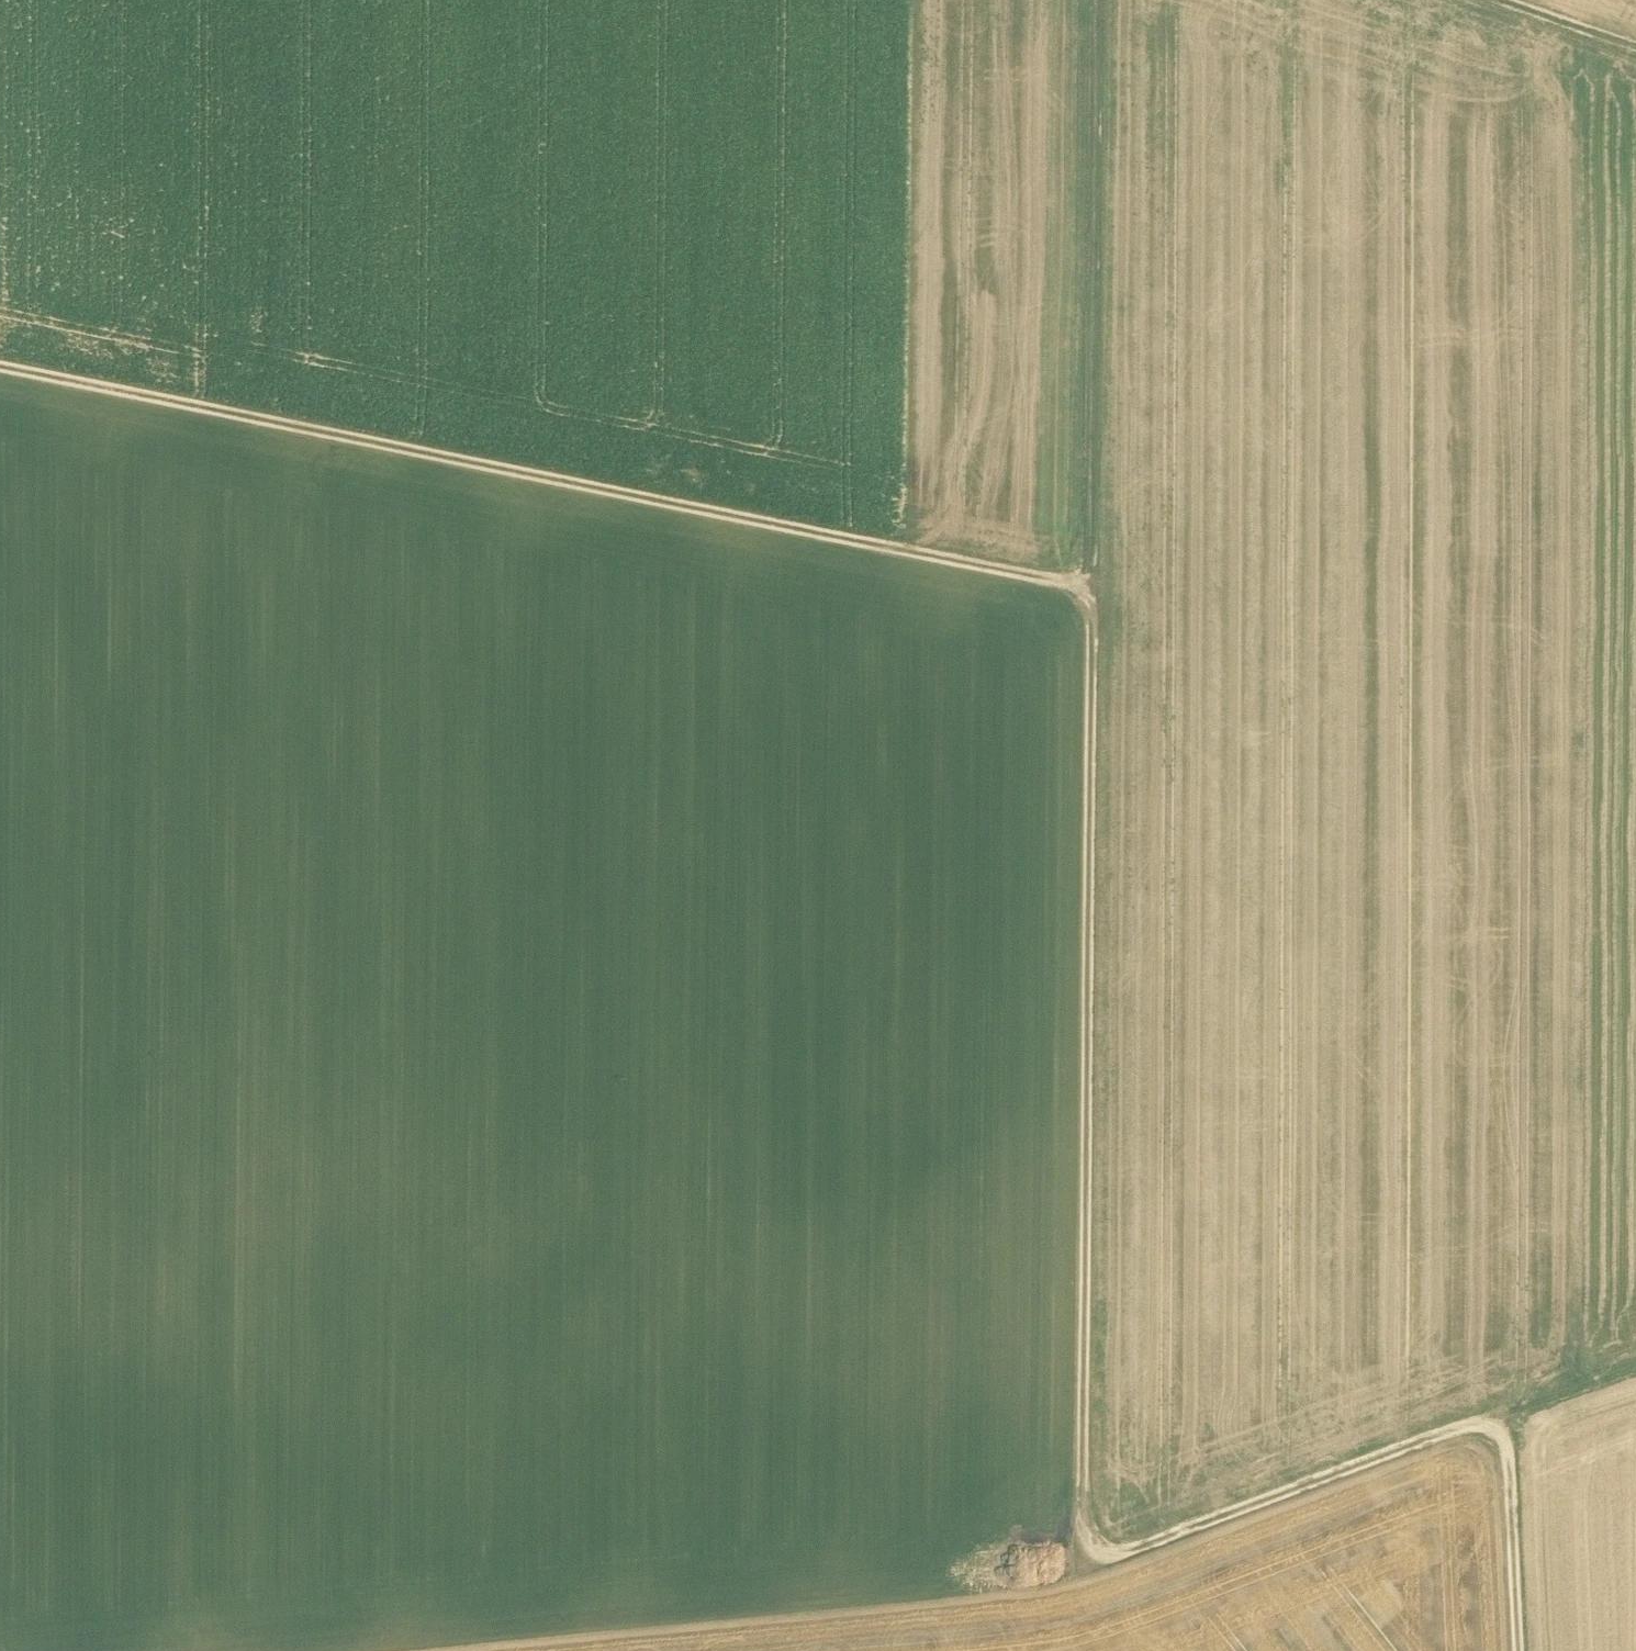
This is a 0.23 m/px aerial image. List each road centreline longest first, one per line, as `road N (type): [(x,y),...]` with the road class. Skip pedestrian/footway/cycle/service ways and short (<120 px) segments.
road 1 (track): [(0,366),(1053,580),(1073,578),(1093,563),(1081,1568),(1635,1364)]
road 2 (track): [(1093,563),(1099,0)]
road 3 (track): [(1510,1410),(1520,1650)]
road 4 (track): [(1635,48),(1498,0)]

